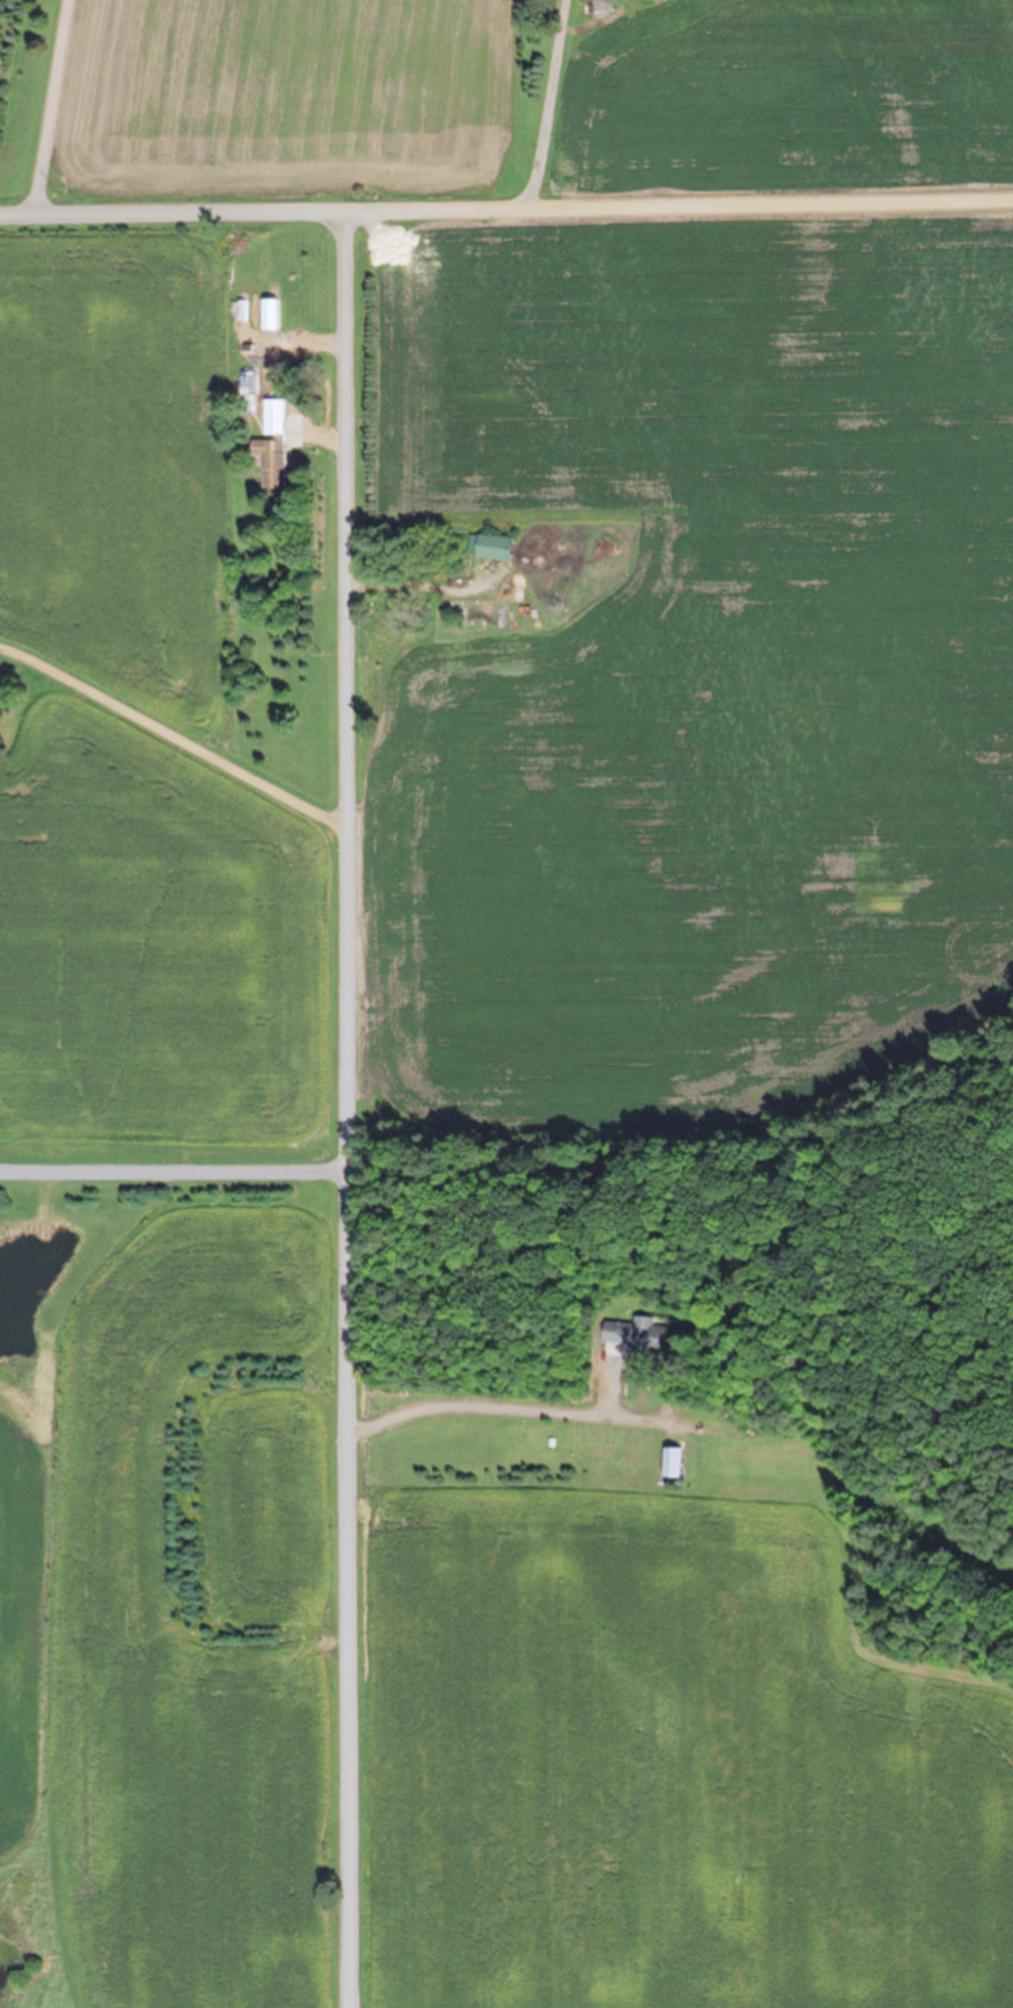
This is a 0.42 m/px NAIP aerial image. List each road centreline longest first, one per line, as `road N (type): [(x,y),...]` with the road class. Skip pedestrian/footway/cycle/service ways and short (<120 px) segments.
road 1 (residential): [(352,2007),(352,212)]
road 2 (residential): [(352,212),(1012,197)]
road 3 (residential): [(352,212),(0,215)]

